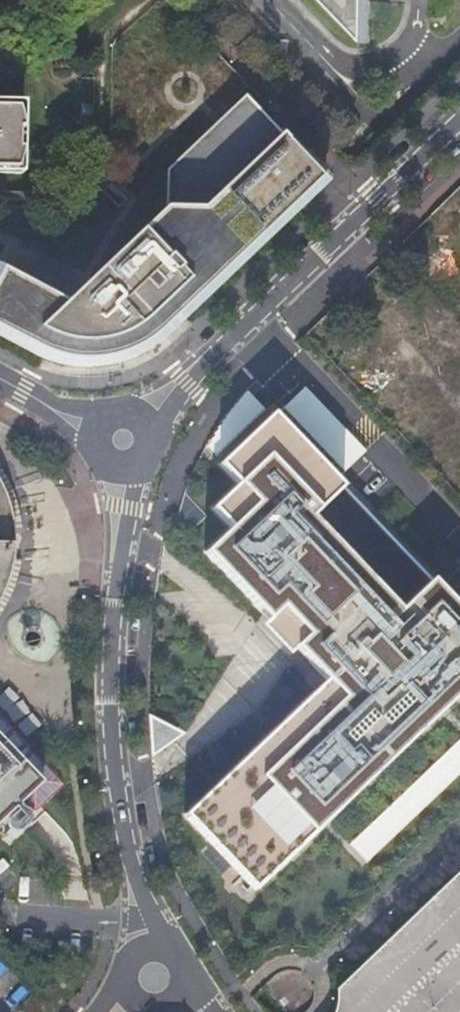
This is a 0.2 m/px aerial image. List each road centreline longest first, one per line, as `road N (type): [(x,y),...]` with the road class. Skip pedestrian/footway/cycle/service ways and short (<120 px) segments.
road 1 (unclassified): [(149,417),(459,119)]
road 2 (unclassified): [(133,872),(111,677),(125,470)]

